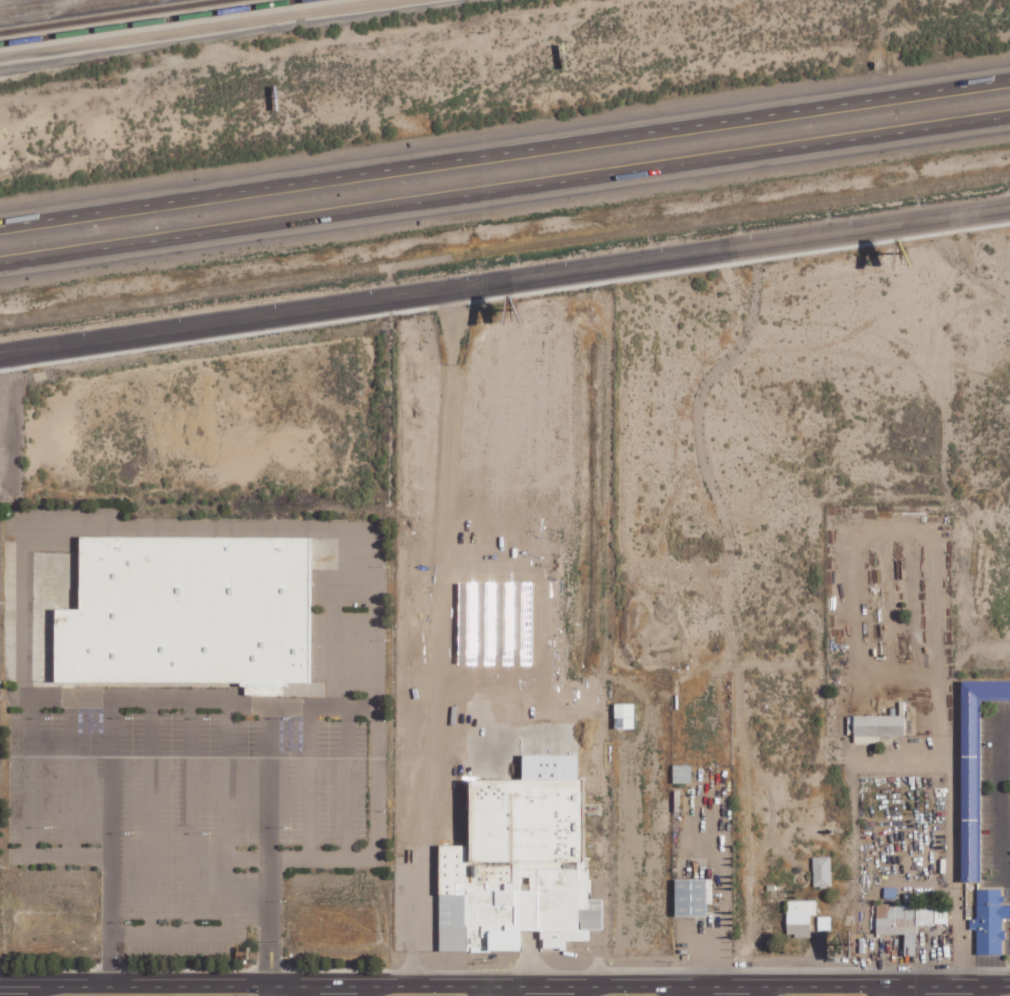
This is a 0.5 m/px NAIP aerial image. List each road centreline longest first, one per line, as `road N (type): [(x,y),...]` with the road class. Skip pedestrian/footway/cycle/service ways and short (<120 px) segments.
road 1 (motorway): [(0,265),(1009,117)]
road 2 (motorway): [(1009,81),(0,226)]
road 3 (tertiary): [(1009,209),(0,354)]
road 4 (primary): [(1009,987),(0,987)]
road 5 (track): [(667,0),(182,72),(0,114)]

